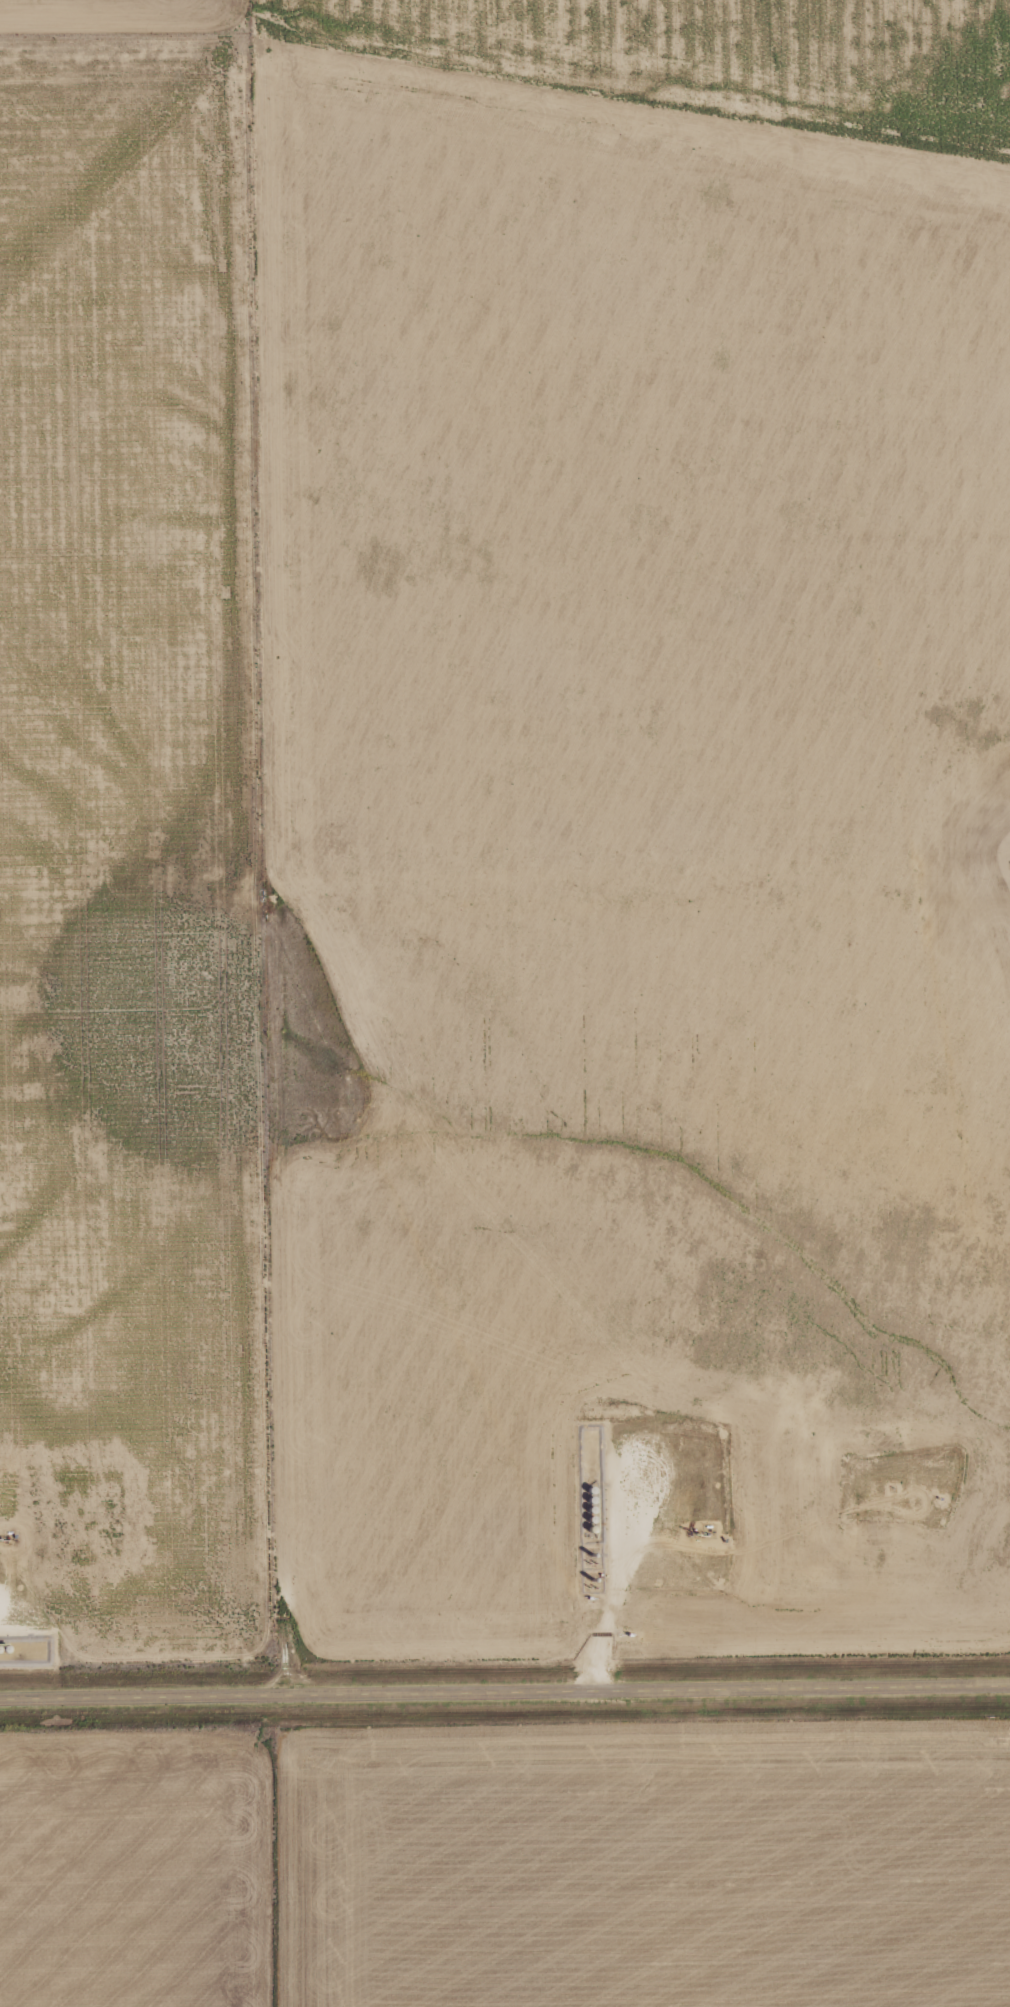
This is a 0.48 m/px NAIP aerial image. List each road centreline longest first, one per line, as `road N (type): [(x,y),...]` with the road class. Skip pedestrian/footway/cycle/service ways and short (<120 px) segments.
road 1 (secondary): [(0,1703),(1009,1688)]

